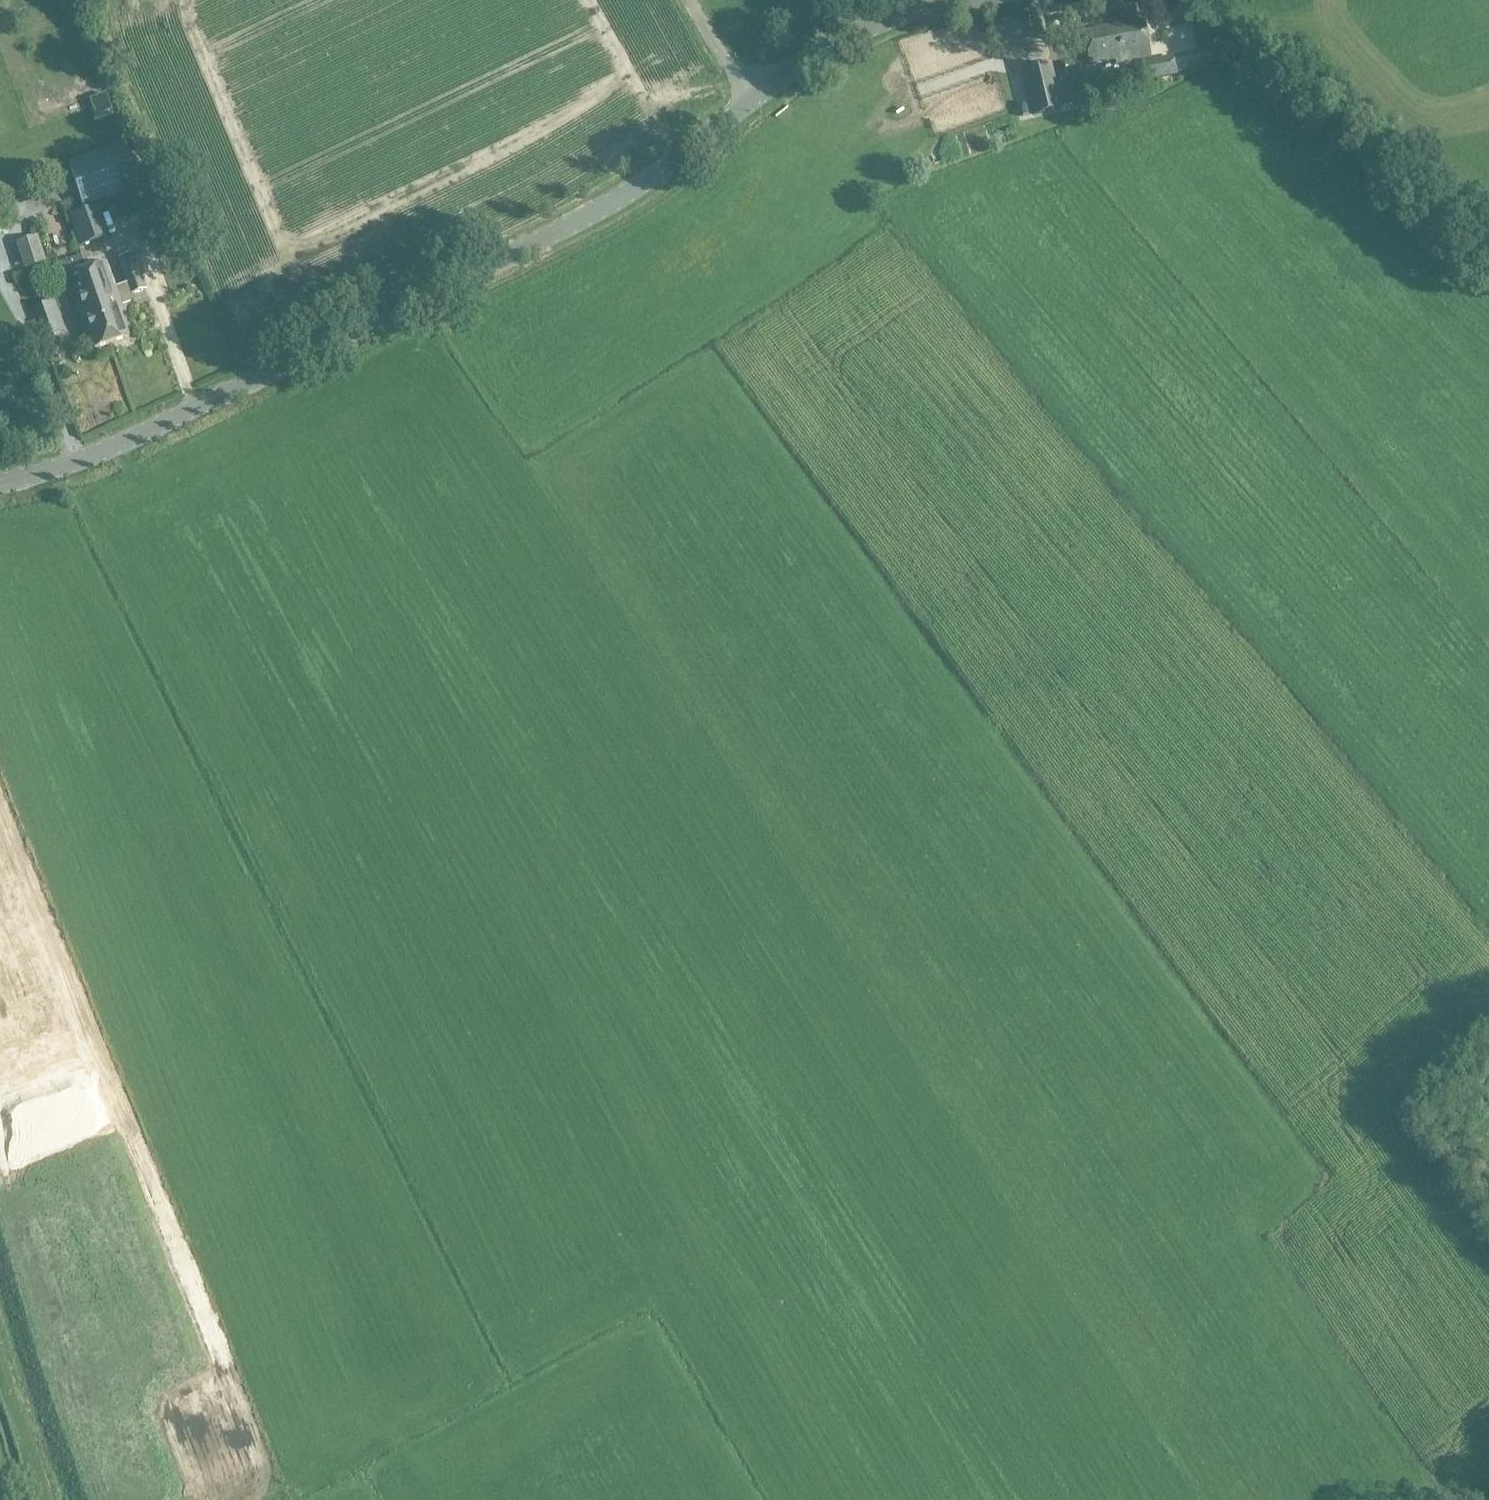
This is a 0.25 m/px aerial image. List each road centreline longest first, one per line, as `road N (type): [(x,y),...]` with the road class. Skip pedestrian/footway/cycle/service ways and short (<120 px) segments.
road 1 (unclassified): [(0,483),(177,419),(296,352),(596,212),(757,98)]
road 2 (unclassified): [(757,98),(840,41),(905,12),(962,0)]

